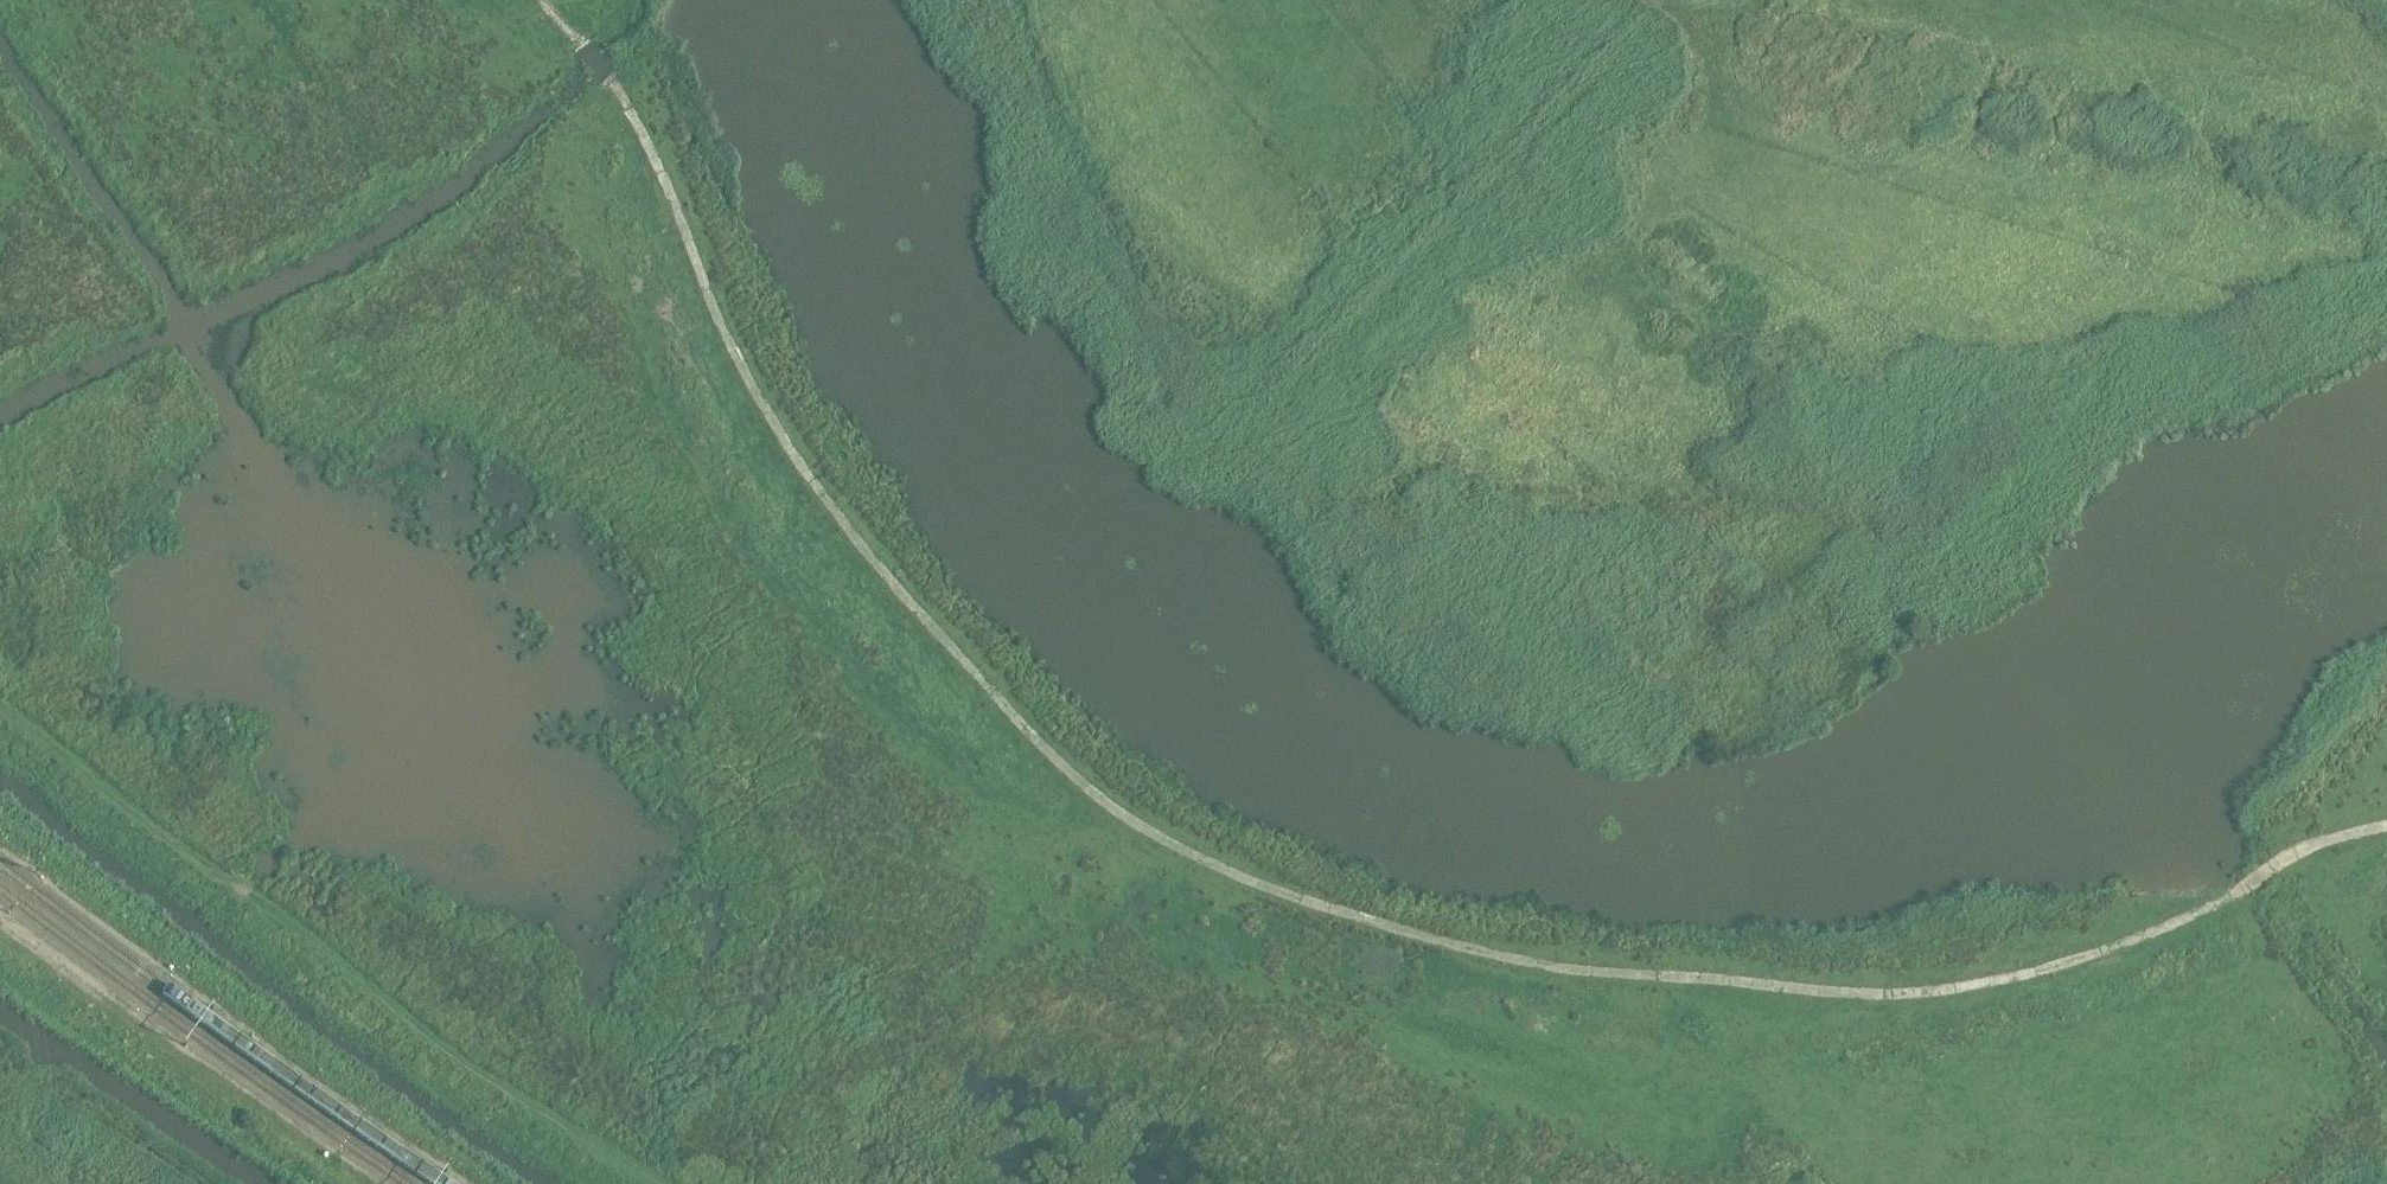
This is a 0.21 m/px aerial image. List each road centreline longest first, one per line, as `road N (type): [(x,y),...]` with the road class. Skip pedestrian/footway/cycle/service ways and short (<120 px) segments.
road 1 (track): [(2386,828),(2323,841),(2153,931),(1965,985),(1812,990),(1557,969),(1247,879),(1118,818),(874,564),(738,369),(655,162),(622,97),(556,11)]
road 2 (track): [(102,995),(0,922)]

